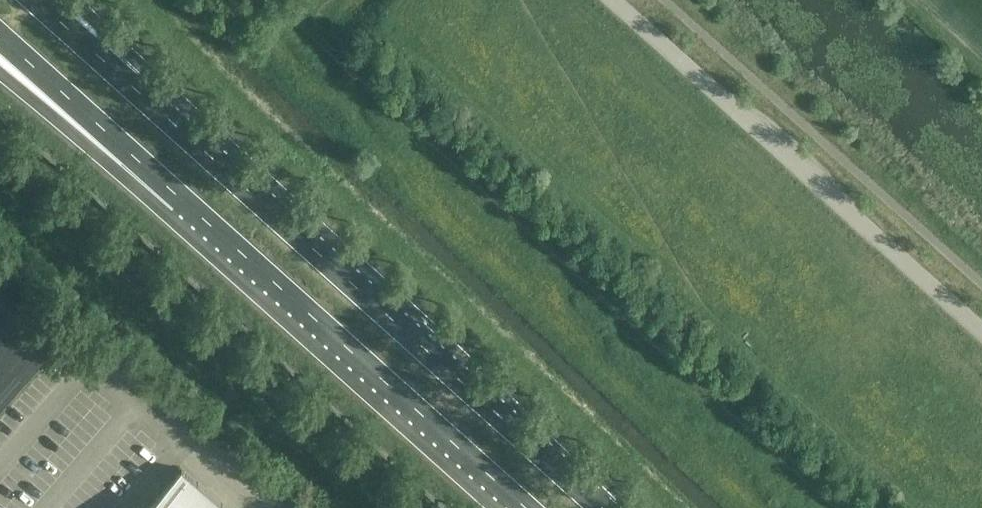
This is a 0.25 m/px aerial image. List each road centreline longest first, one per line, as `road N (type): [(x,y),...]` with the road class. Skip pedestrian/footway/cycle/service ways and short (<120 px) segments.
road 1 (trunk): [(602,507),(158,110)]
road 2 (unclassified): [(981,336),(610,0)]
road 3 (trunk): [(210,230),(524,507)]
road 4 (trunk): [(0,30),(210,230)]
road 5 (trunk): [(0,71),(210,230)]
road 6 (trunk): [(158,110),(35,0)]
road 7 (trunk): [(158,110),(73,0)]

